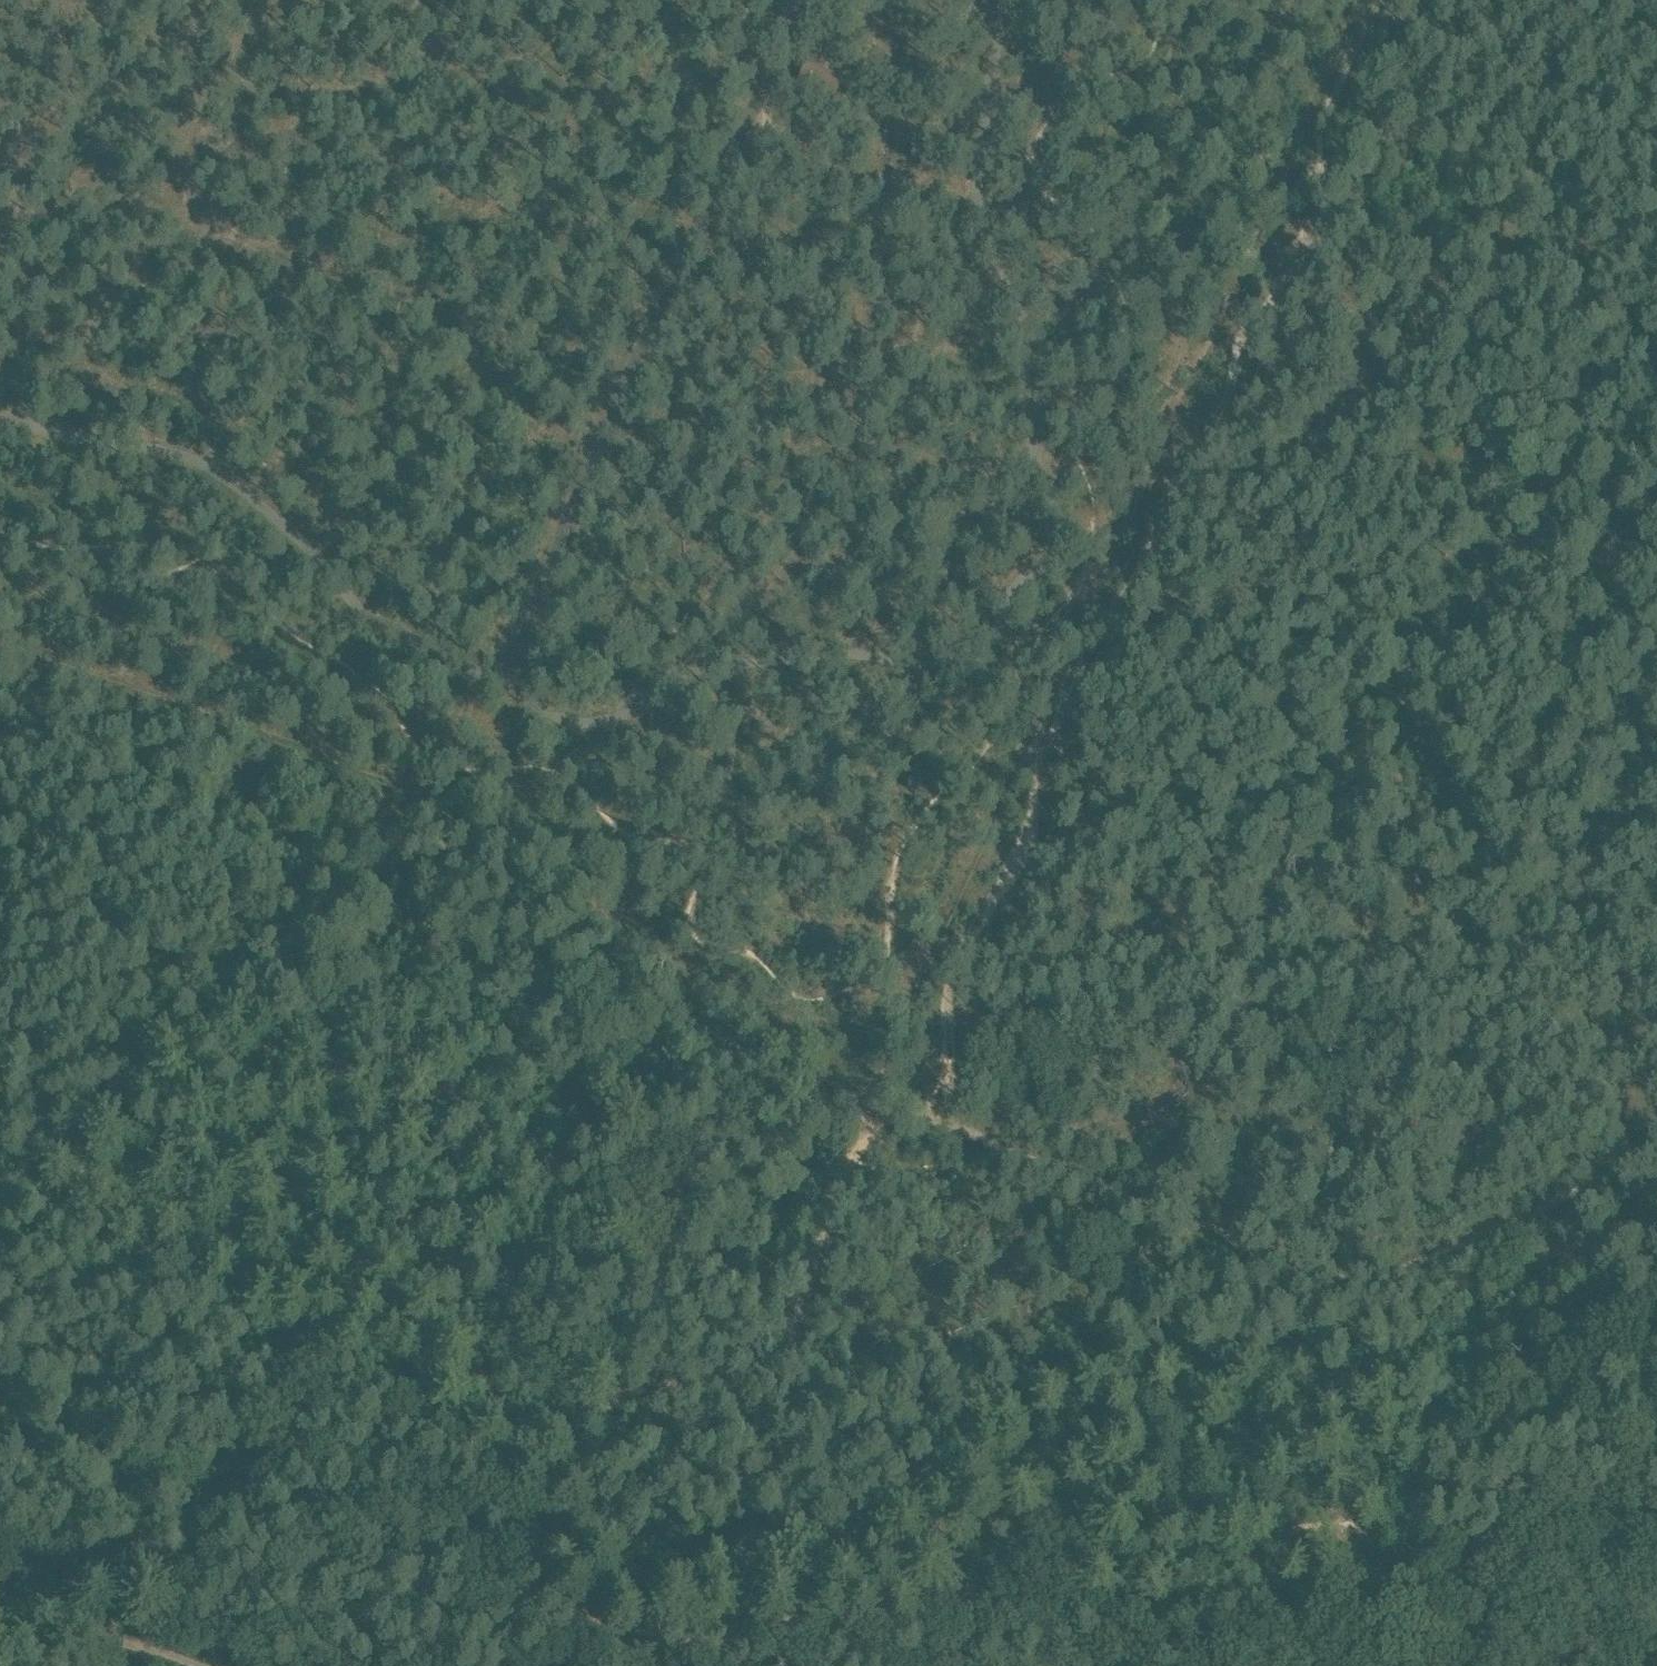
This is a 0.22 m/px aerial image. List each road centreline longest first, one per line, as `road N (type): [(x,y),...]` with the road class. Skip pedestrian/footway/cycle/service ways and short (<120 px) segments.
road 1 (track): [(0,1337),(147,1371),(322,1457),(355,1493),(410,1500),(439,1521),(471,1578),(499,1603),(604,1652),(793,1665),(836,1660),(936,1608),(1026,1601),(1080,1629),(1120,1629),(1150,1665)]
road 2 (track): [(921,1110),(944,1082),(953,982),(1028,841),(1033,775),(1063,690),(1093,630),(1159,536),(1218,414),(1247,329),(1316,223),(1323,126),(1377,0)]
road 3 (track): [(921,1110),(1190,1222),(1355,1275),(1452,1248),(1656,1146)]
road 4 (track): [(1346,0),(1127,500),(1110,507),(1050,493)]
road 5 (track): [(0,1593),(193,1665)]

